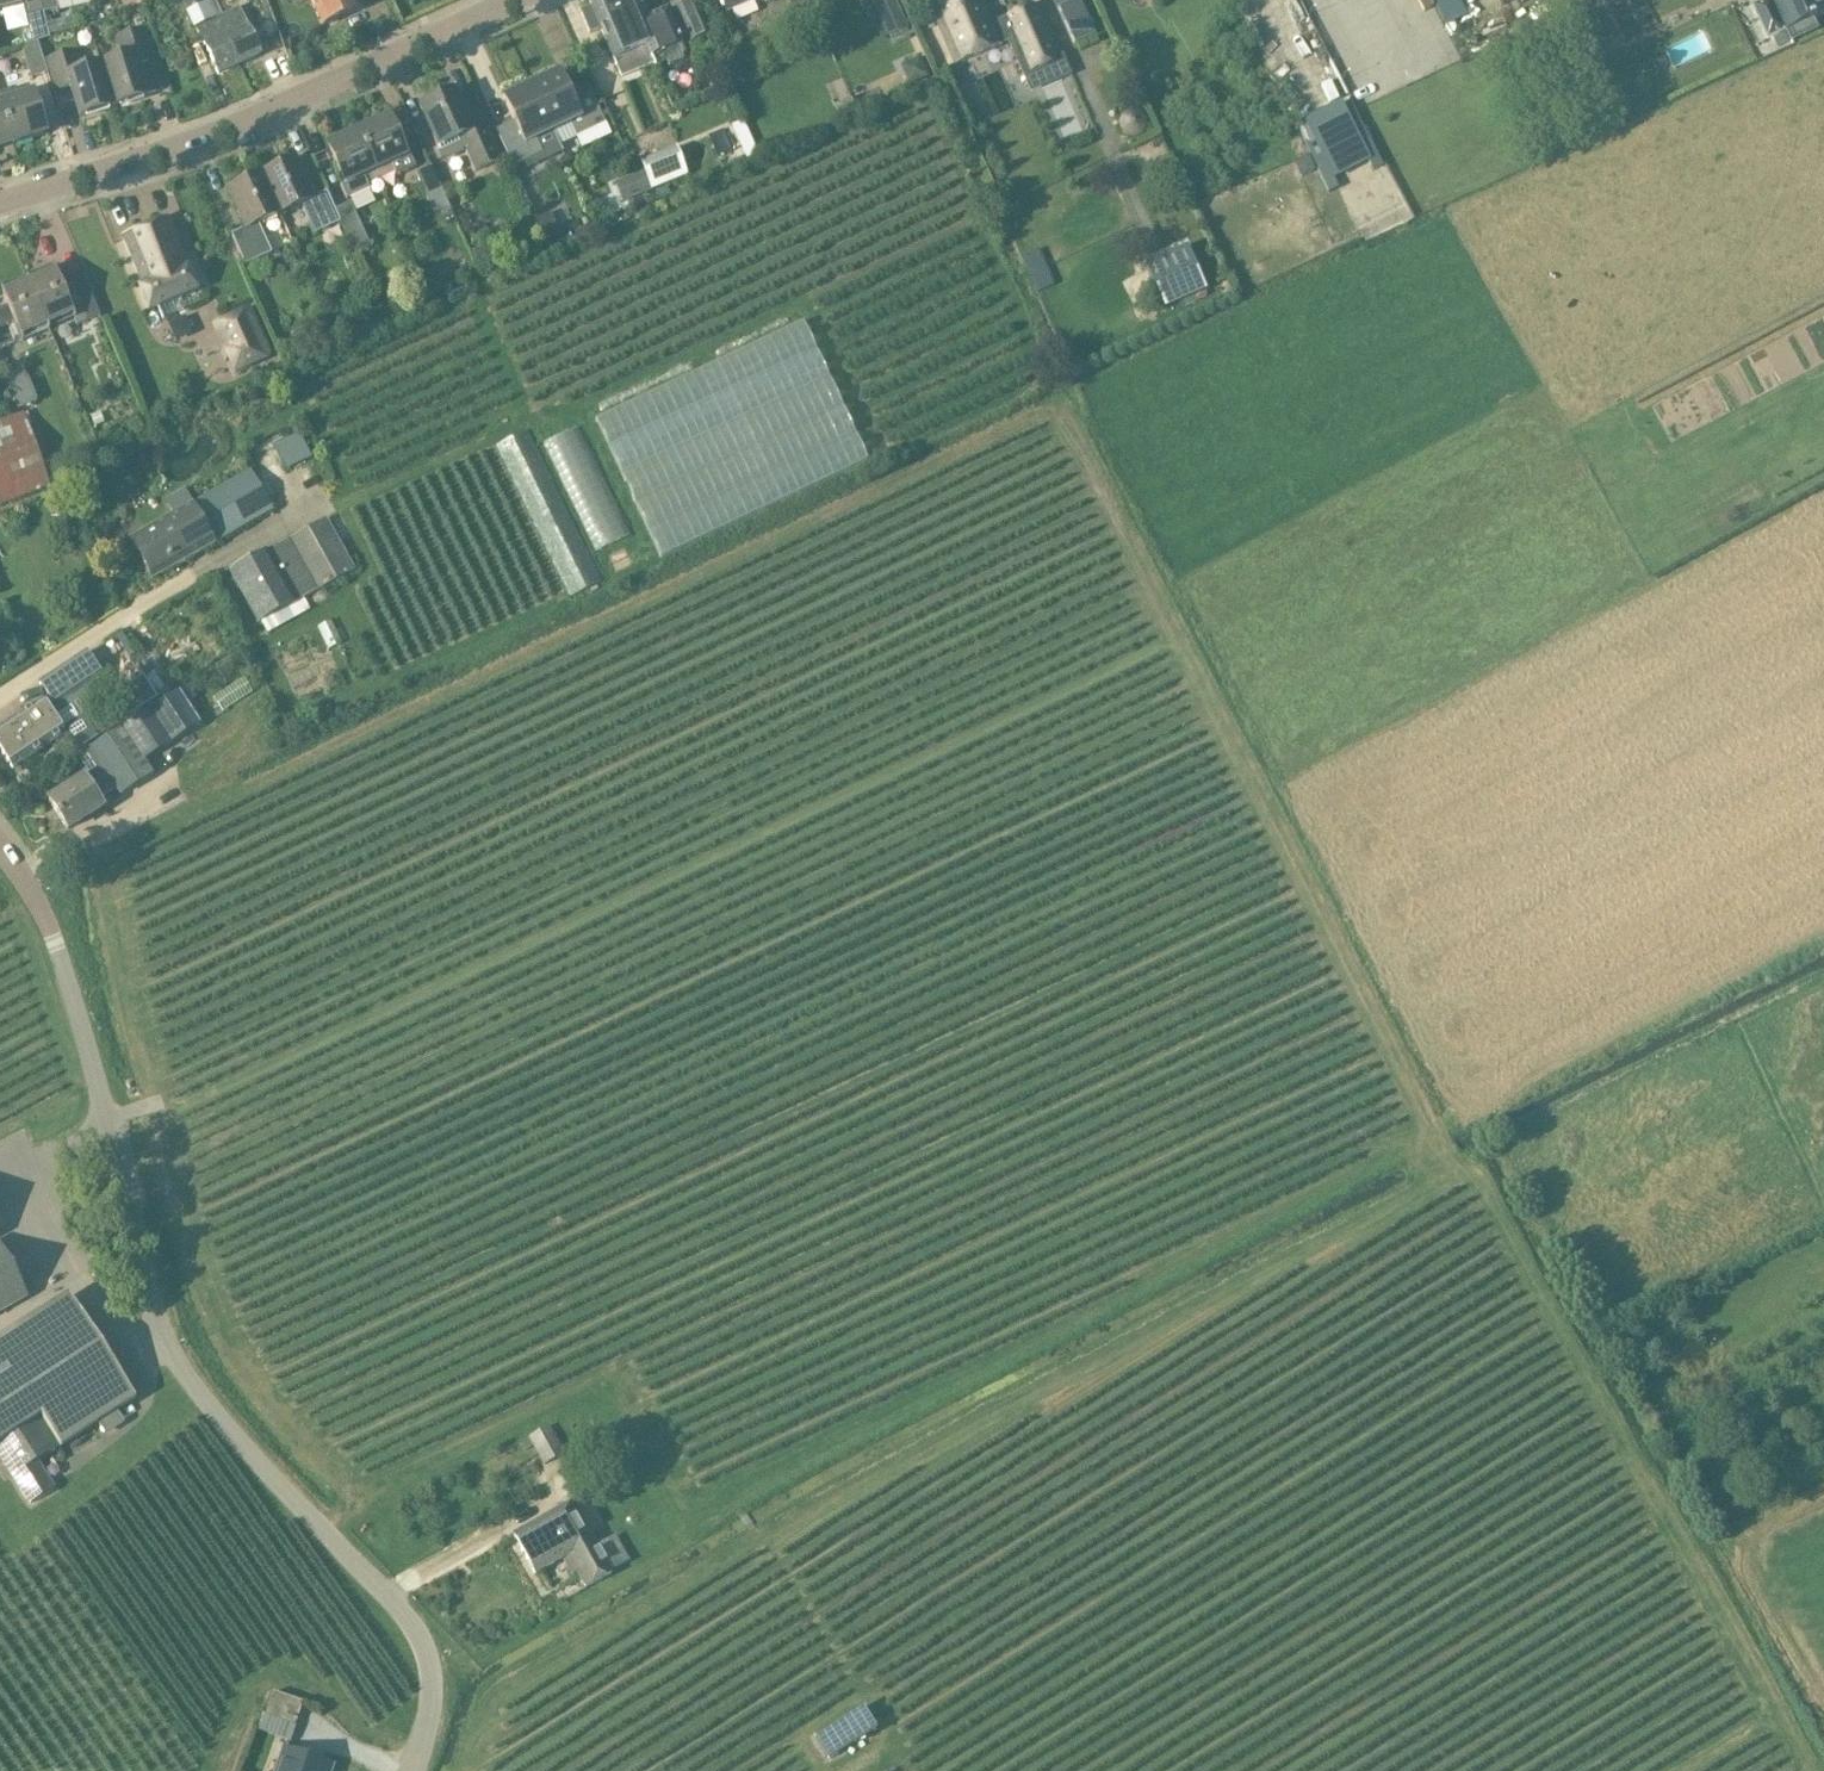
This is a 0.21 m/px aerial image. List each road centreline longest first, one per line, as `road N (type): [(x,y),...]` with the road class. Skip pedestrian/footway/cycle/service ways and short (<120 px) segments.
road 1 (residential): [(412,1770),(433,1670),(407,1622),(187,1381),(155,1313),(37,895),(0,846)]
road 2 (tertiary): [(0,207),(231,135),(515,0)]

